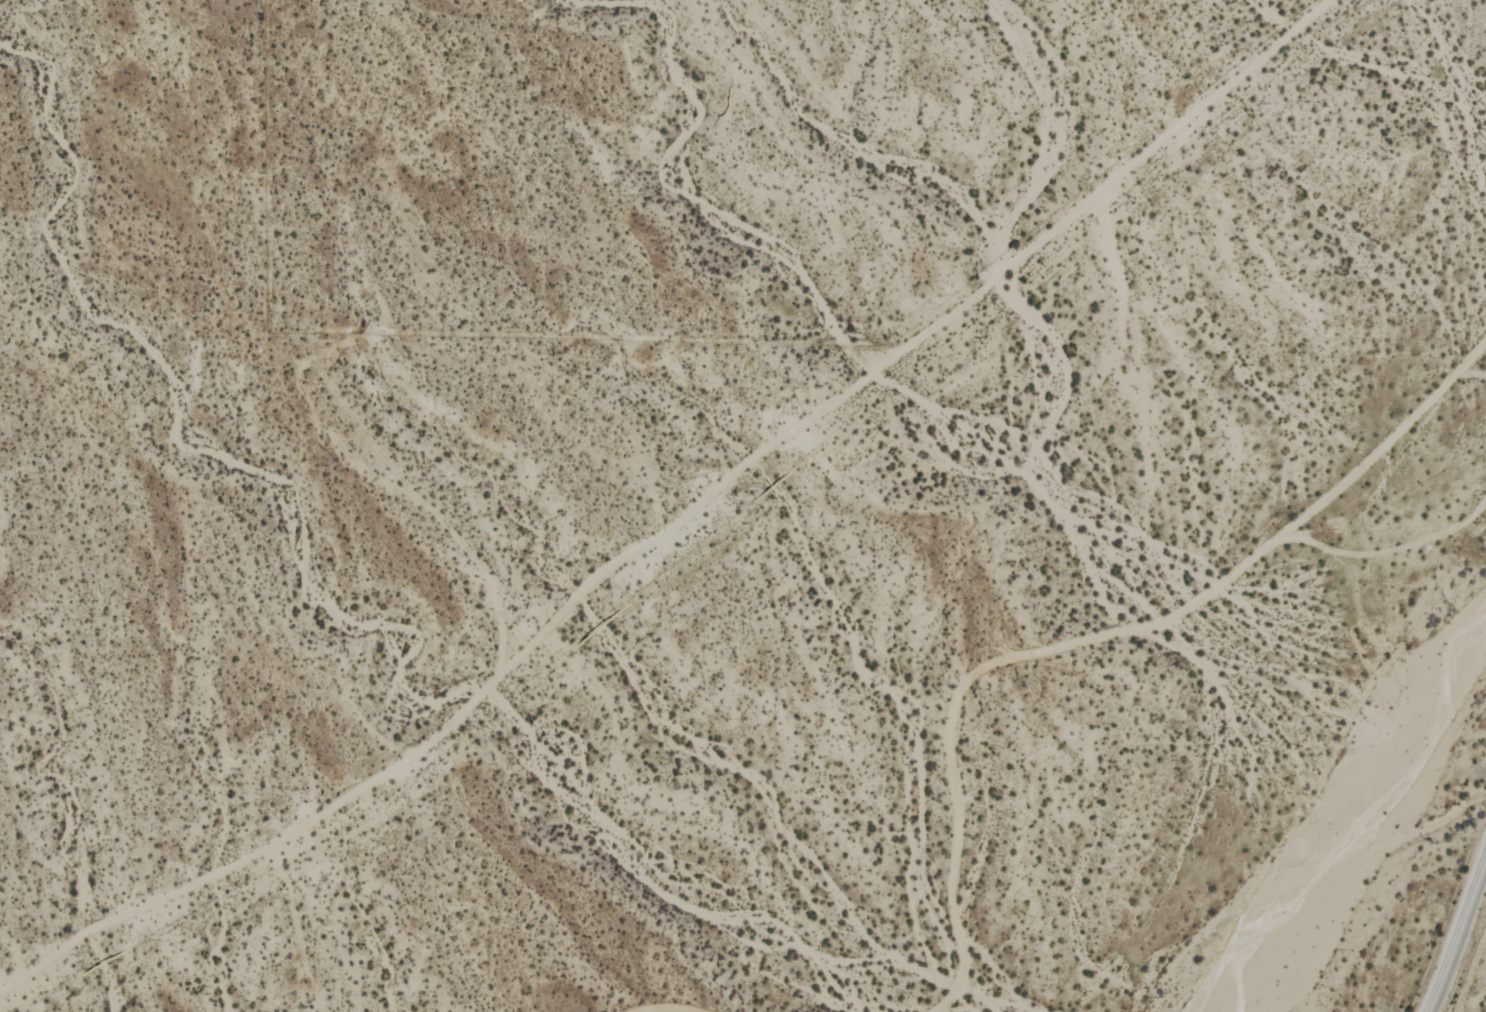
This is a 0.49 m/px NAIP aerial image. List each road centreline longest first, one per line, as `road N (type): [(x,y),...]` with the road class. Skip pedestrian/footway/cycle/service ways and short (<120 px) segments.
road 1 (tertiary): [(1430,1011),(1485,861)]

